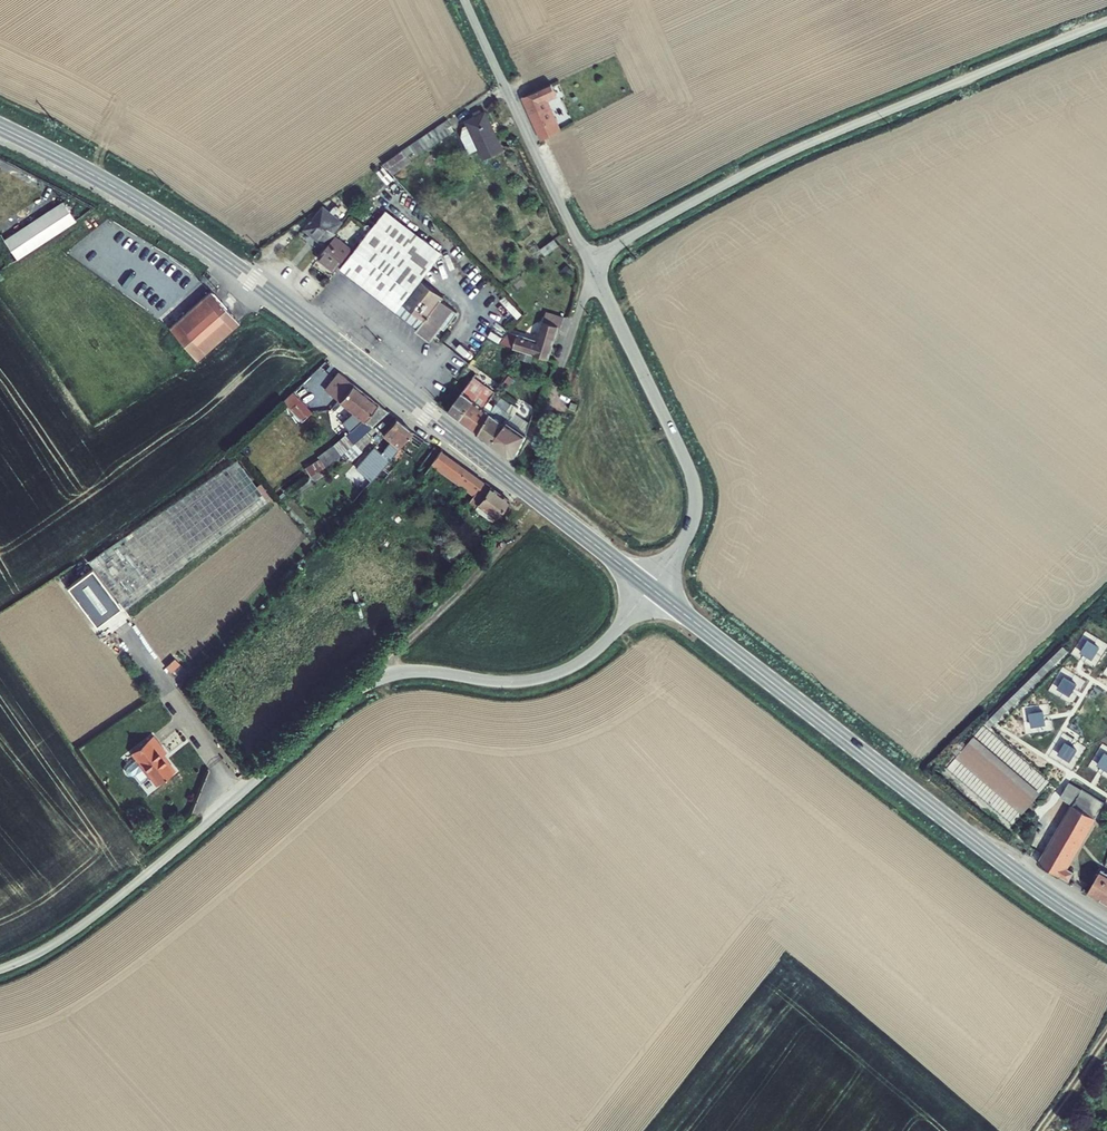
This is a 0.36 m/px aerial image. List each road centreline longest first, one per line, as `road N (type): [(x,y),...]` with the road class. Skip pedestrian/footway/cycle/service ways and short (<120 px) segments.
road 1 (secondary): [(0,127),(199,241),(650,587)]
road 2 (unclassified): [(0,969),(89,919),(372,681),(411,671),(508,682),(555,674),(590,655),(650,587)]
road 3 (unclassified): [(593,270),(617,243),(770,160),(1106,21)]
road 4 (secondary): [(650,587),(979,844),(1106,932)]
road 5 (unclassified): [(650,587),(688,532),(695,494),(593,270)]
road 6 (unclassified): [(593,270),(463,0)]

